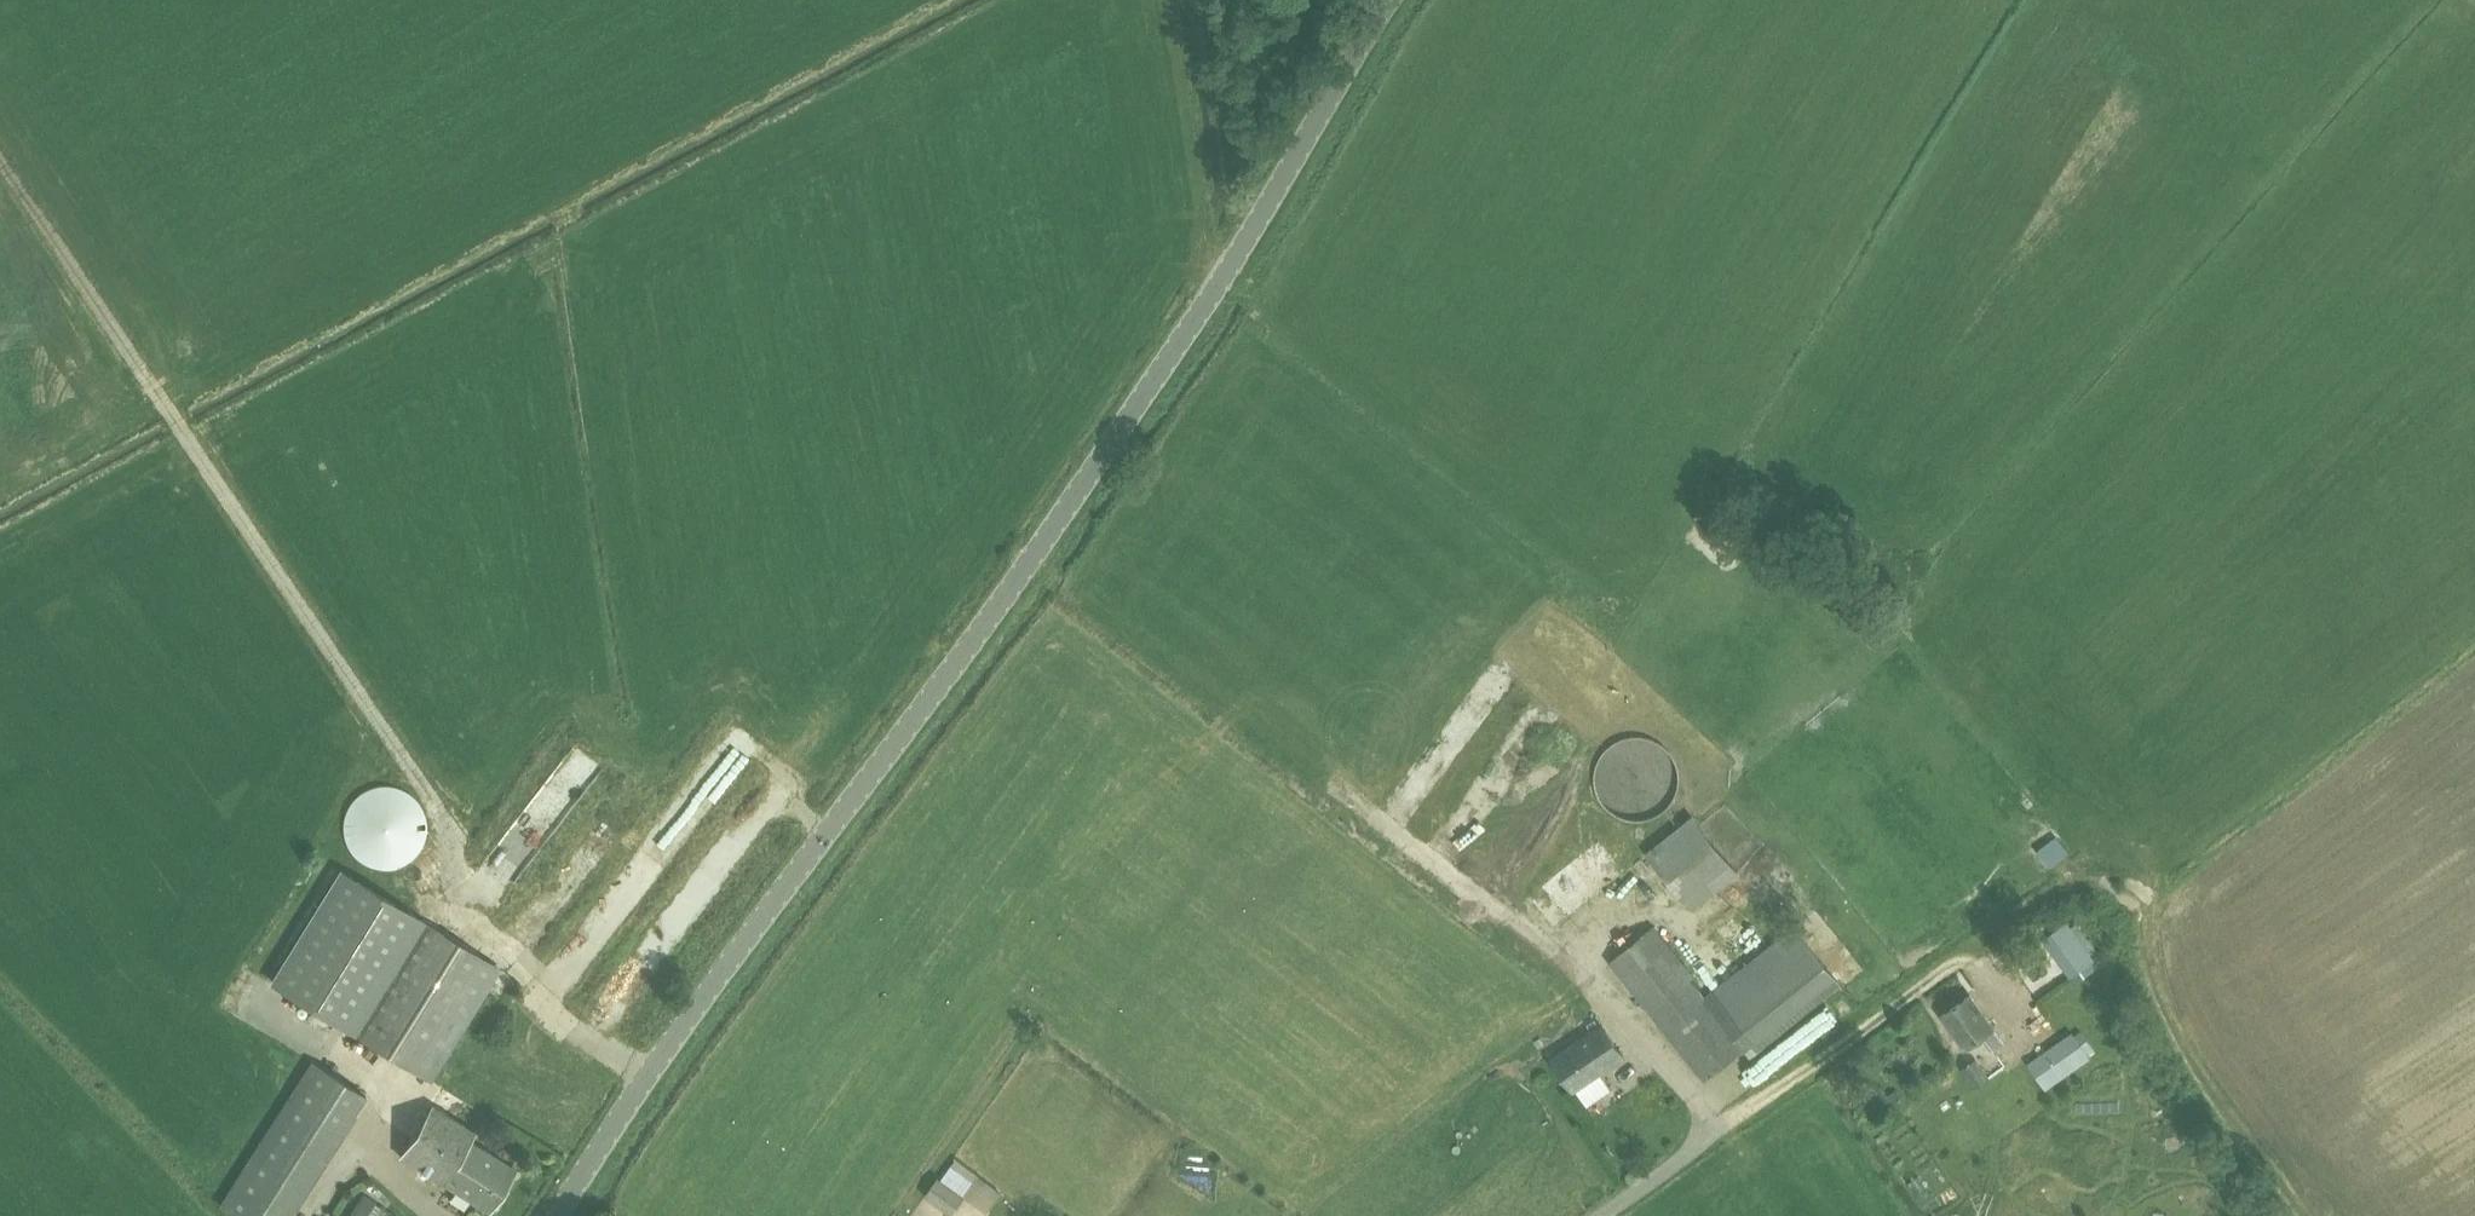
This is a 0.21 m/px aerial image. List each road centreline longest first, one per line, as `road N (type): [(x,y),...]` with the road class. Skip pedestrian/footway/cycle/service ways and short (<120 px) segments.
road 1 (unclassified): [(556,1215),(647,1075),(1129,417),(1389,0)]
road 2 (unclassified): [(1602,1215),(1917,989)]

